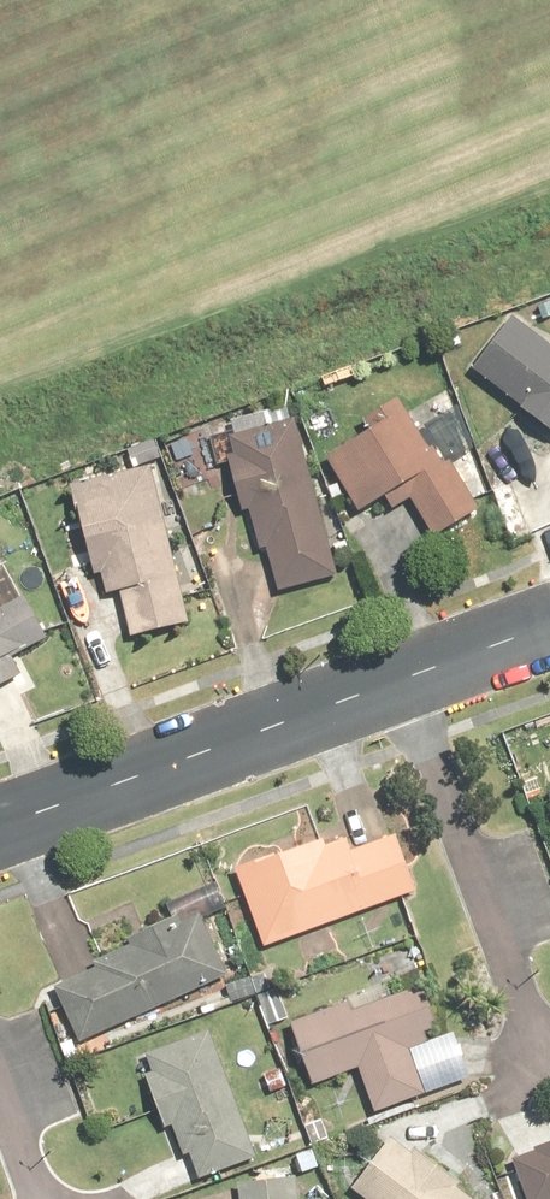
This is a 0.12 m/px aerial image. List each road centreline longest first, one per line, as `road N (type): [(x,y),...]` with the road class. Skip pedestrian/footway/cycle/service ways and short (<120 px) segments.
road 1 (tertiary): [(0,824),(549,618)]

